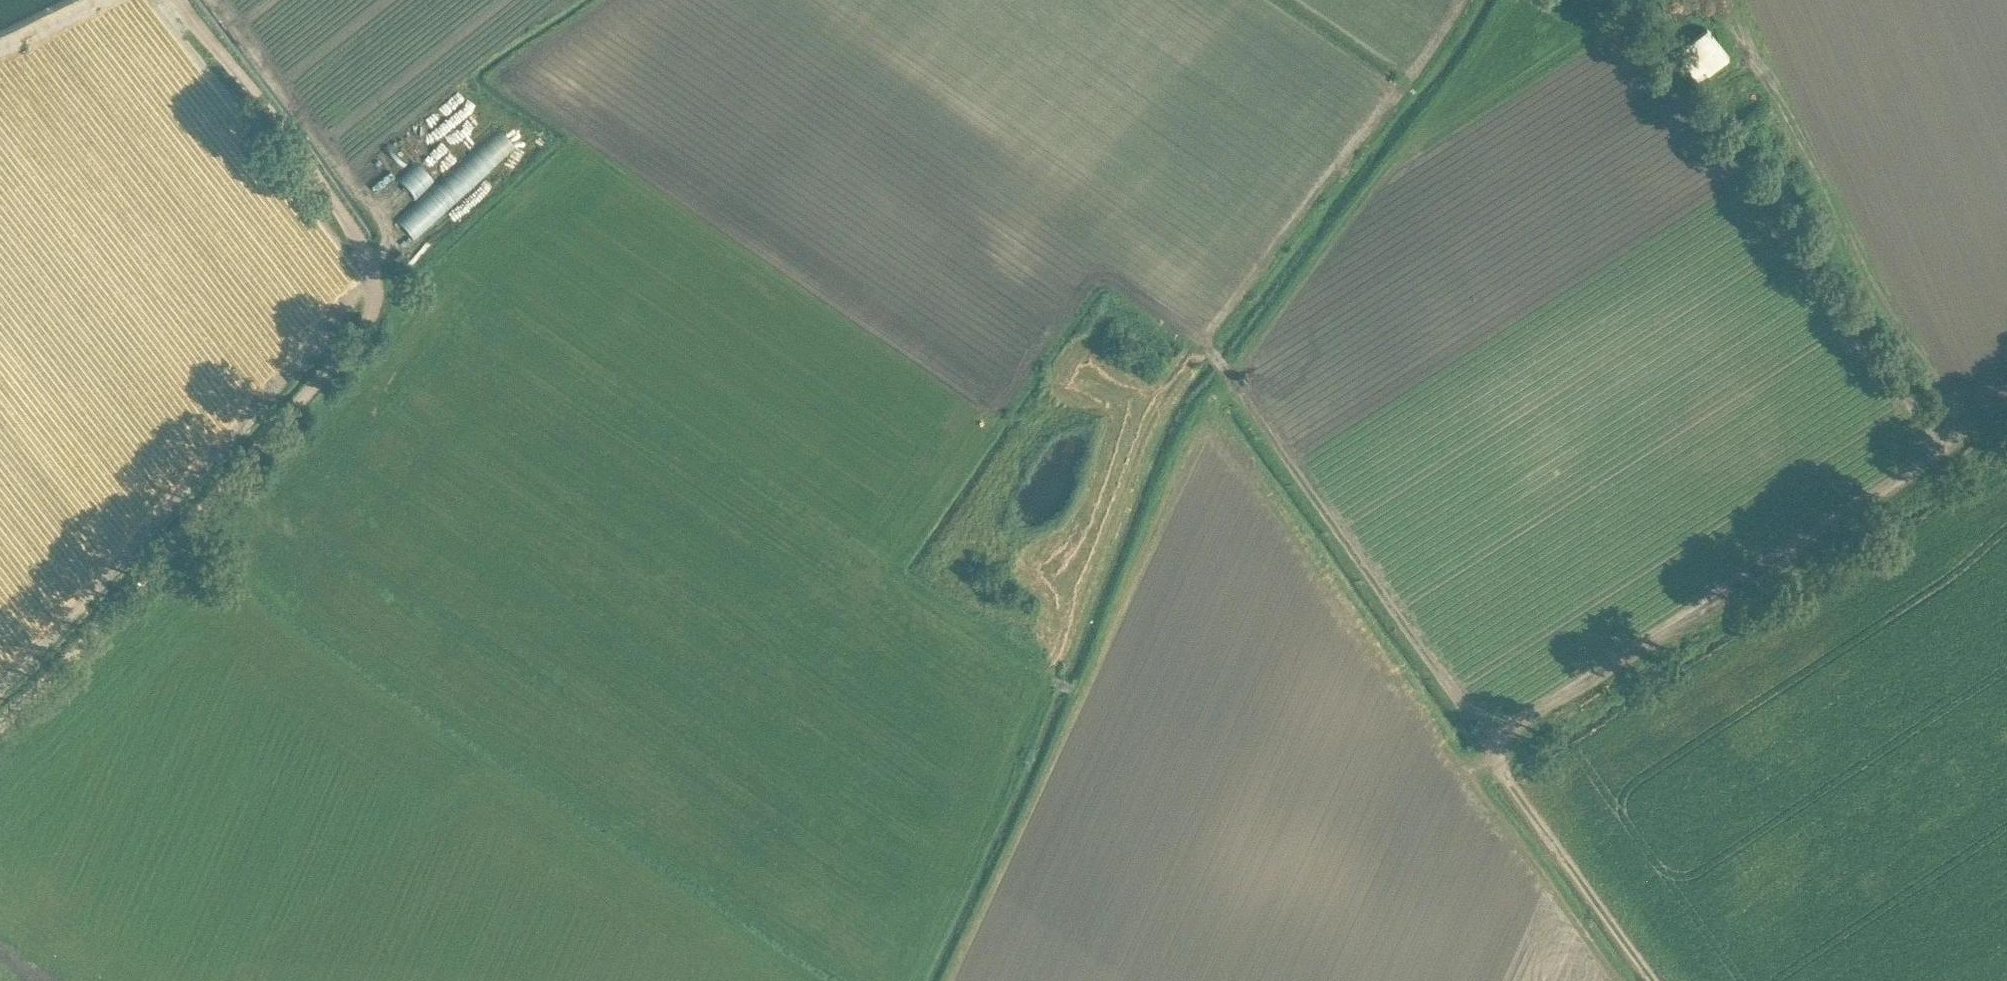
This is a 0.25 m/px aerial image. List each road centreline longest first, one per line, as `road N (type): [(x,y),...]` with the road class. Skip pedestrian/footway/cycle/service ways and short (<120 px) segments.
road 1 (unclassified): [(0,701),(129,595),(311,387),(367,308),(365,259),(183,0)]

